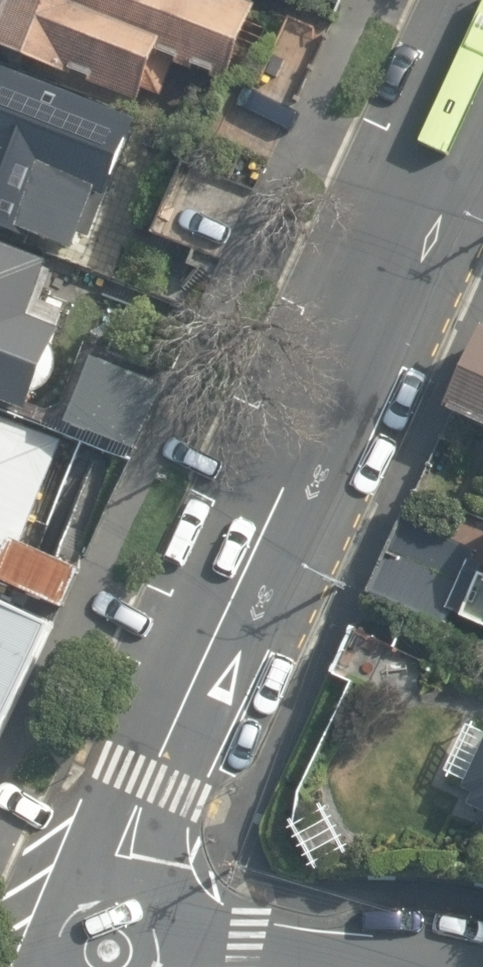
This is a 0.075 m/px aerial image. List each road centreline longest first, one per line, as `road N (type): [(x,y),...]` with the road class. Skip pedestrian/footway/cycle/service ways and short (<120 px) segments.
road 1 (tertiary): [(482,63),(148,783),(126,875)]
road 2 (secondary): [(58,966),(55,932),(63,909),(101,879),(126,875)]
road 3 (secondary): [(126,875),(168,891),(183,908),(192,929),(190,966)]

